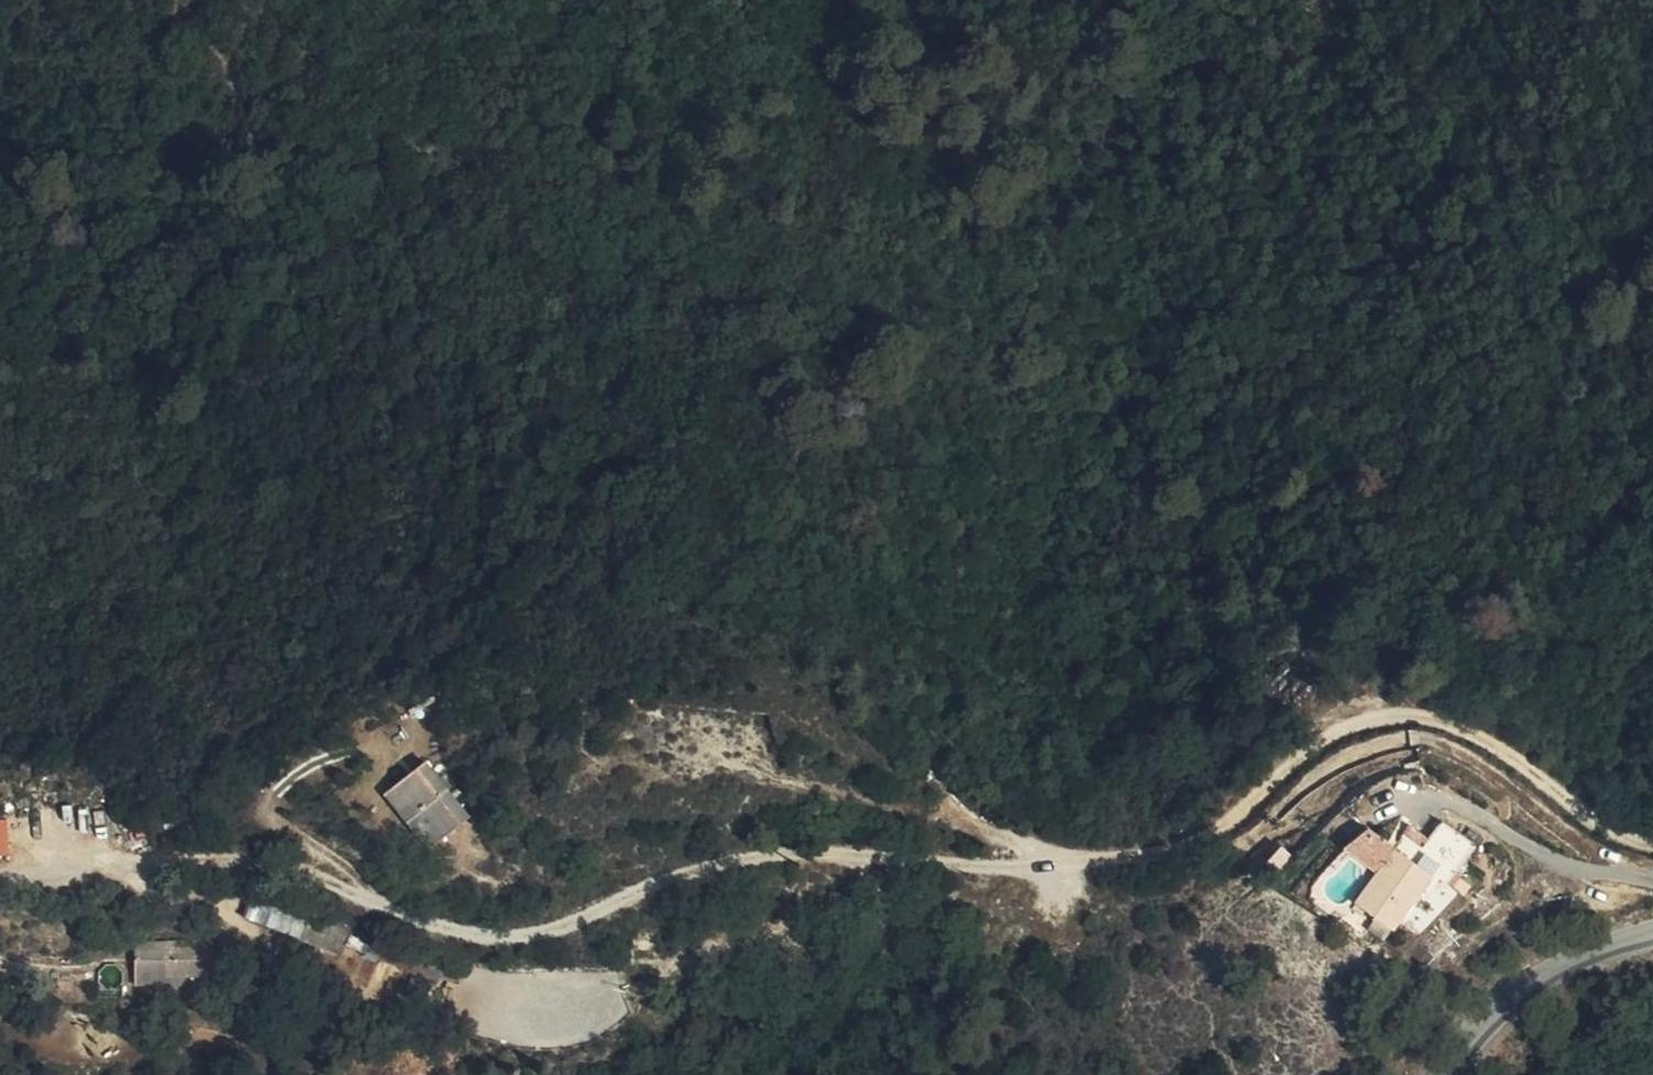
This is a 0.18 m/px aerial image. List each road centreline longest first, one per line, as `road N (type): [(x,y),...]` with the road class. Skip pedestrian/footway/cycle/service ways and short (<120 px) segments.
road 1 (track): [(0,874),(267,858),(477,937),(545,934),(691,869),(784,852),(1032,864),(1157,851),(1224,826),(1338,731),(1396,718),(1454,721),(1610,828),(1652,843)]
road 2 (tertiary): [(1652,935),(1594,955),(1523,999),(1452,1074)]

